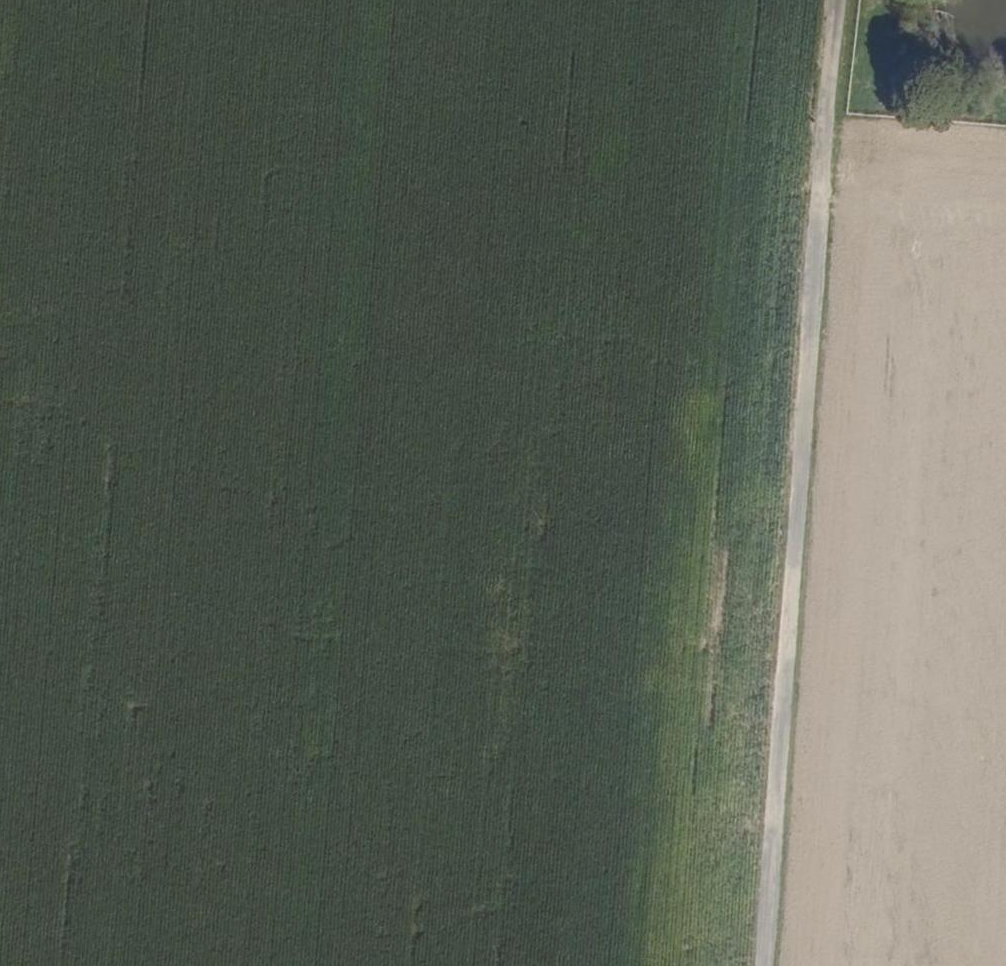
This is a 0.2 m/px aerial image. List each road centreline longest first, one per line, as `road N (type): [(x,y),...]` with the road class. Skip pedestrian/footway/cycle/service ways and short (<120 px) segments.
road 1 (track): [(766,965),(837,0)]

